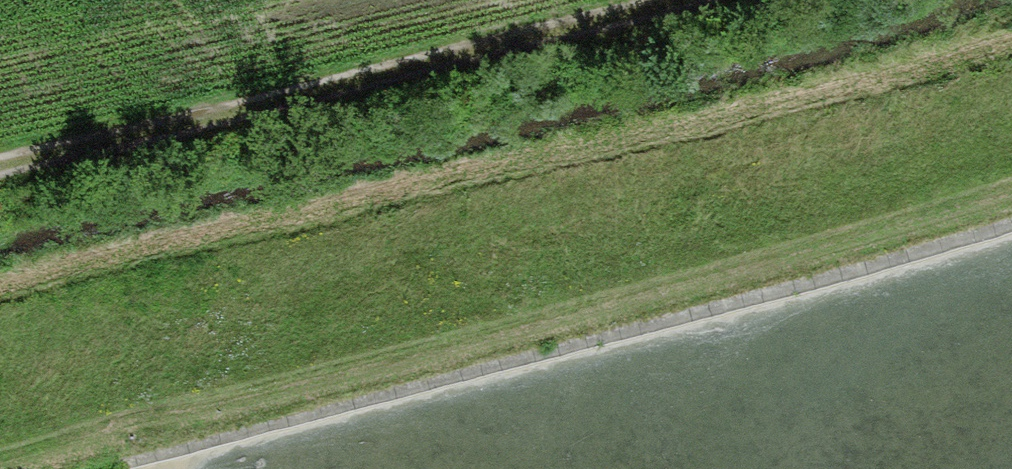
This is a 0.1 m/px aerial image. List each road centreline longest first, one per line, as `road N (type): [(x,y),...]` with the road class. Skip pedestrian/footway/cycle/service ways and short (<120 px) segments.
road 1 (track): [(1011,190),(648,302),(0,458)]
road 2 (track): [(573,0),(0,142)]

